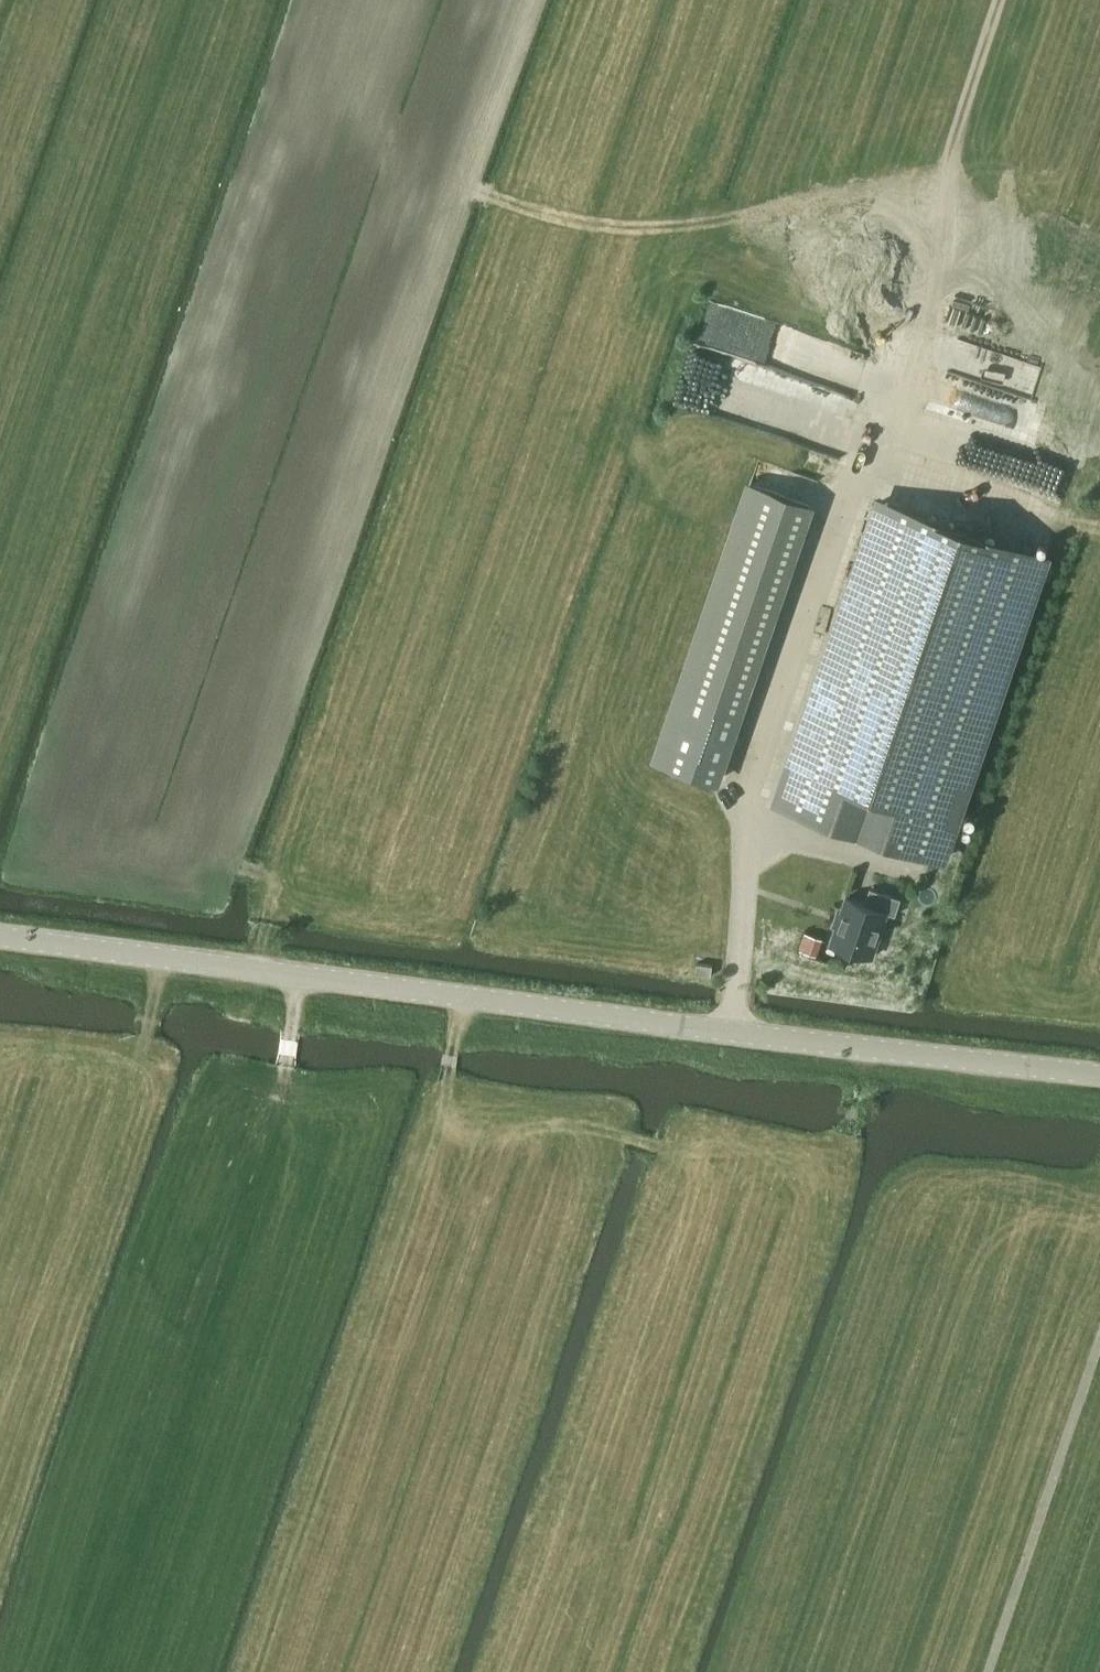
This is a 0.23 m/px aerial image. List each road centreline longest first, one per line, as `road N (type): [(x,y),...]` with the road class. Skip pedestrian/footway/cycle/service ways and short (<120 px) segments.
road 1 (unclassified): [(1099,1074),(0,936)]
road 2 (track): [(984,1671),(1099,1329)]

